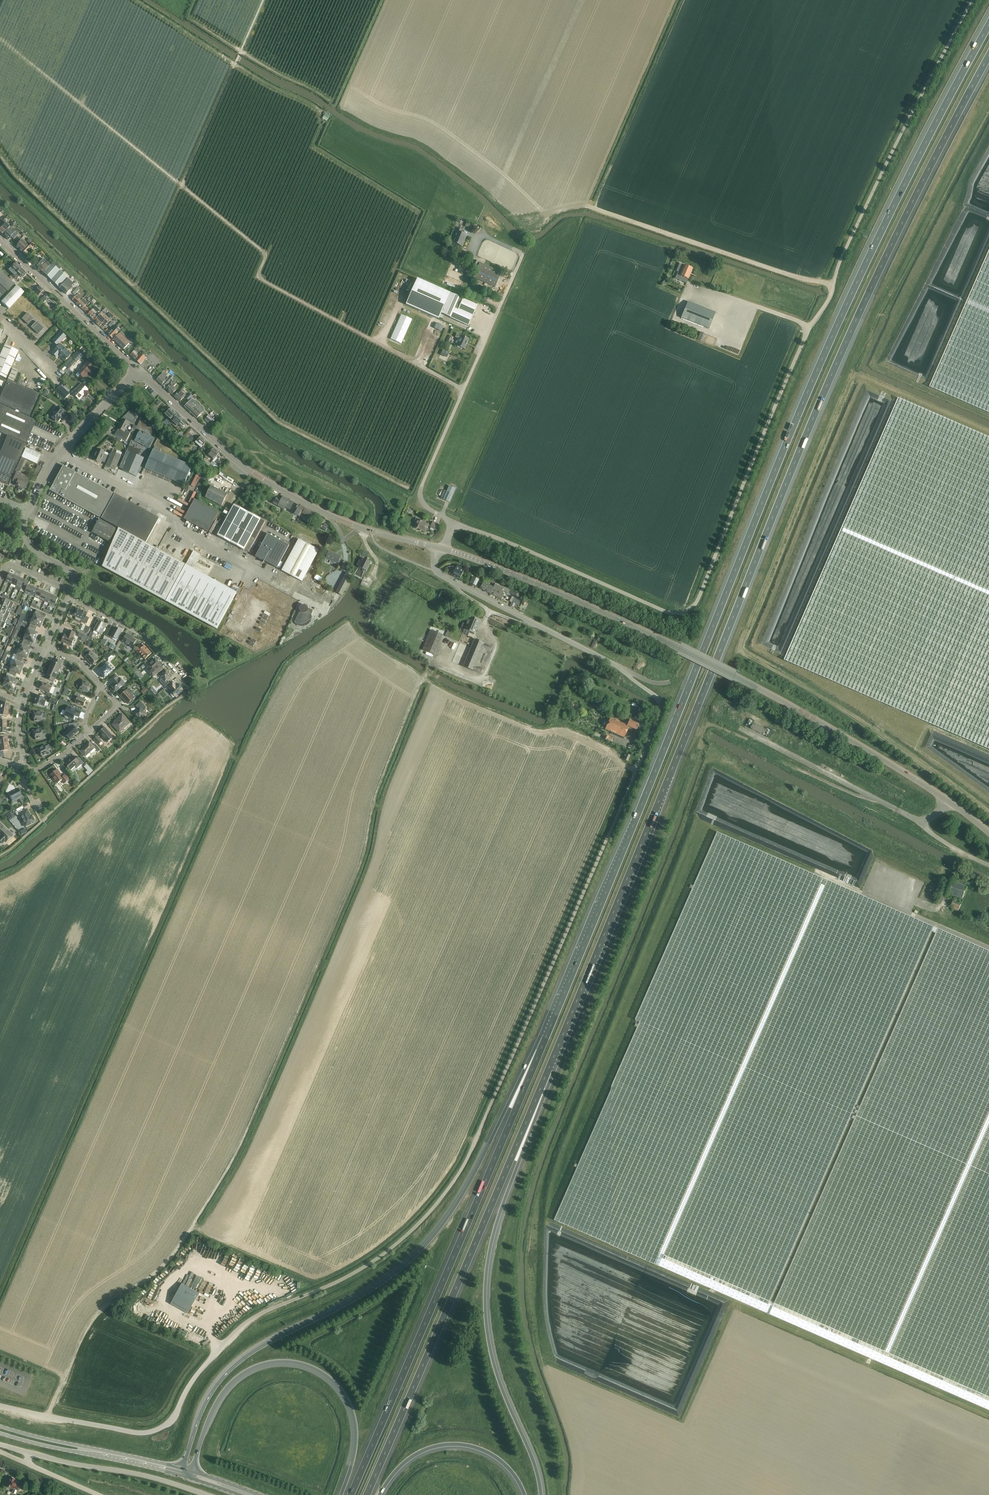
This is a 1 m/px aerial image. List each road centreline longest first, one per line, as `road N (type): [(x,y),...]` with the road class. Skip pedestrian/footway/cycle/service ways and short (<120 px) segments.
road 1 (unclassified): [(0,1407),(141,1434),(159,1429),(239,1328),(382,1256),(430,1211),(466,1161),(662,706),(621,669),(439,574),(441,548)]
road 2 (motorway): [(988,27),(807,394),(545,1039)]
road 3 (motorway): [(549,1069),(820,402),(988,58)]
road 4 (unclassified): [(454,523),(665,611),(694,606),(841,258),(971,0)]
road 5 (track): [(441,663),(425,675),(380,785),(365,854),(240,1148),(160,1270),(87,1328),(47,1416)]
road 6 (track): [(988,794),(954,767),(766,664),(754,637),(882,305),(988,117)]
road 7 (track): [(464,388),(260,278),(263,251),(0,38)]
road 8 (motorway): [(545,1039),(438,1230),(368,1293),(228,1372),(204,1406),(183,1469)]
road 9 (unclassified): [(946,801),(836,731),(680,648),(441,548)]
road 10 (track): [(833,284),(591,208),(572,208),(525,232),(425,147),(340,109)]
road 11 (motorway): [(545,1039),(350,1494)]
road 12 (motorway): [(366,1494),(549,1069)]
road 13 (motorway): [(541,1494),(492,1358),(486,1276),(549,1069)]
road 14 (unclassified): [(441,548),(345,521),(268,482),(157,387),(134,377)]
road 15 (motorway): [(192,1472),(229,1386),(264,1365),(298,1363),(334,1382),(354,1415),(355,1454),(341,1494)]
road 16 (unclassified): [(270,579),(183,532),(177,515),(61,454)]
road 17 (unclassified): [(499,310),(420,493),(424,505),(454,523)]
road 18 (unclassified): [(919,822),(724,721)]
road 19 (track): [(182,185),(263,0)]
road 20 (unclassified): [(0,241),(132,364),(134,377)]
road 21 (secondary): [(0,1434),(185,1477)]
road 22 (secondary): [(183,1469),(0,1427)]
road 23 (unclassified): [(210,1494),(30,1454)]
road 24 (motorway): [(379,1494),(406,1461),(459,1444),(497,1457),(524,1494)]
road 25 (residential): [(181,677),(145,636),(69,596)]

